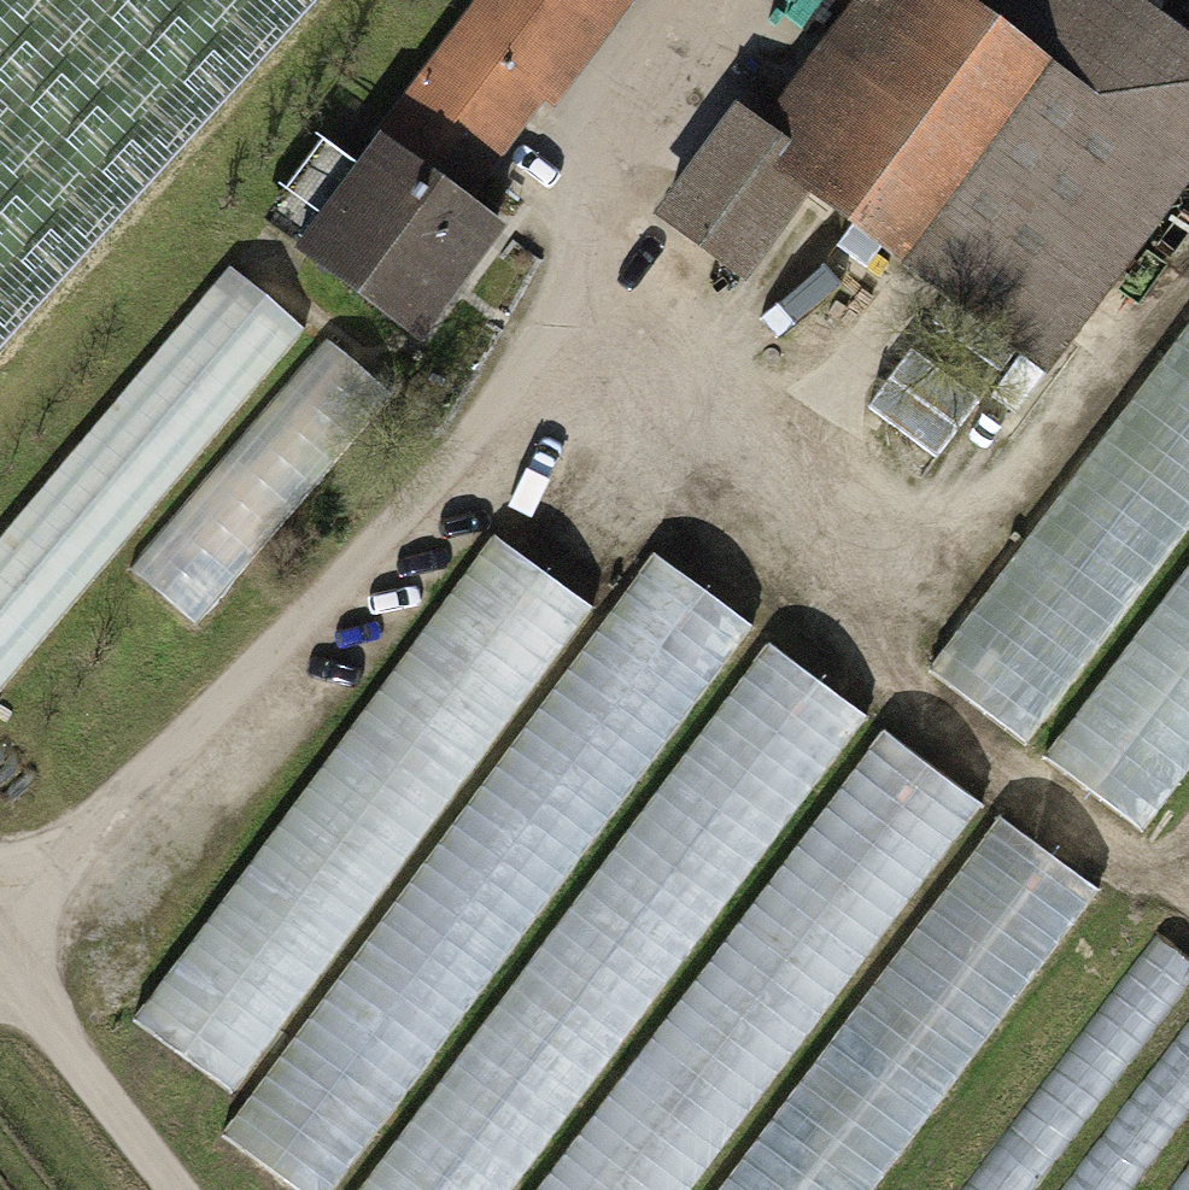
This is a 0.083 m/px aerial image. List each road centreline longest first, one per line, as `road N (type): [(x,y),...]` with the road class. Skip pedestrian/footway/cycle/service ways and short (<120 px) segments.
road 1 (track): [(184,1189),(0,950)]

